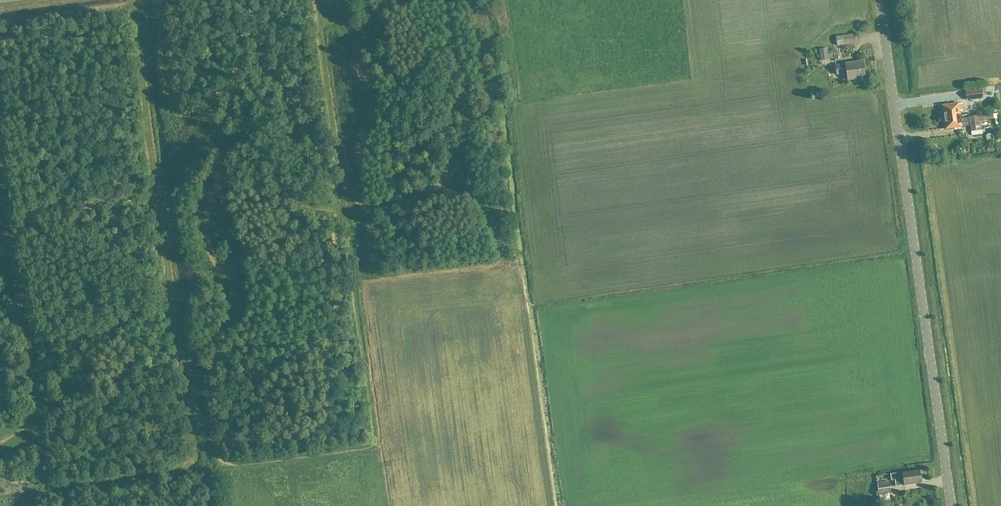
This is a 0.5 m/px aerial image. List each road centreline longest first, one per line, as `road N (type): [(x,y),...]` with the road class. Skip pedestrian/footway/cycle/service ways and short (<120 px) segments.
road 1 (unclassified): [(952,505),(879,0)]

